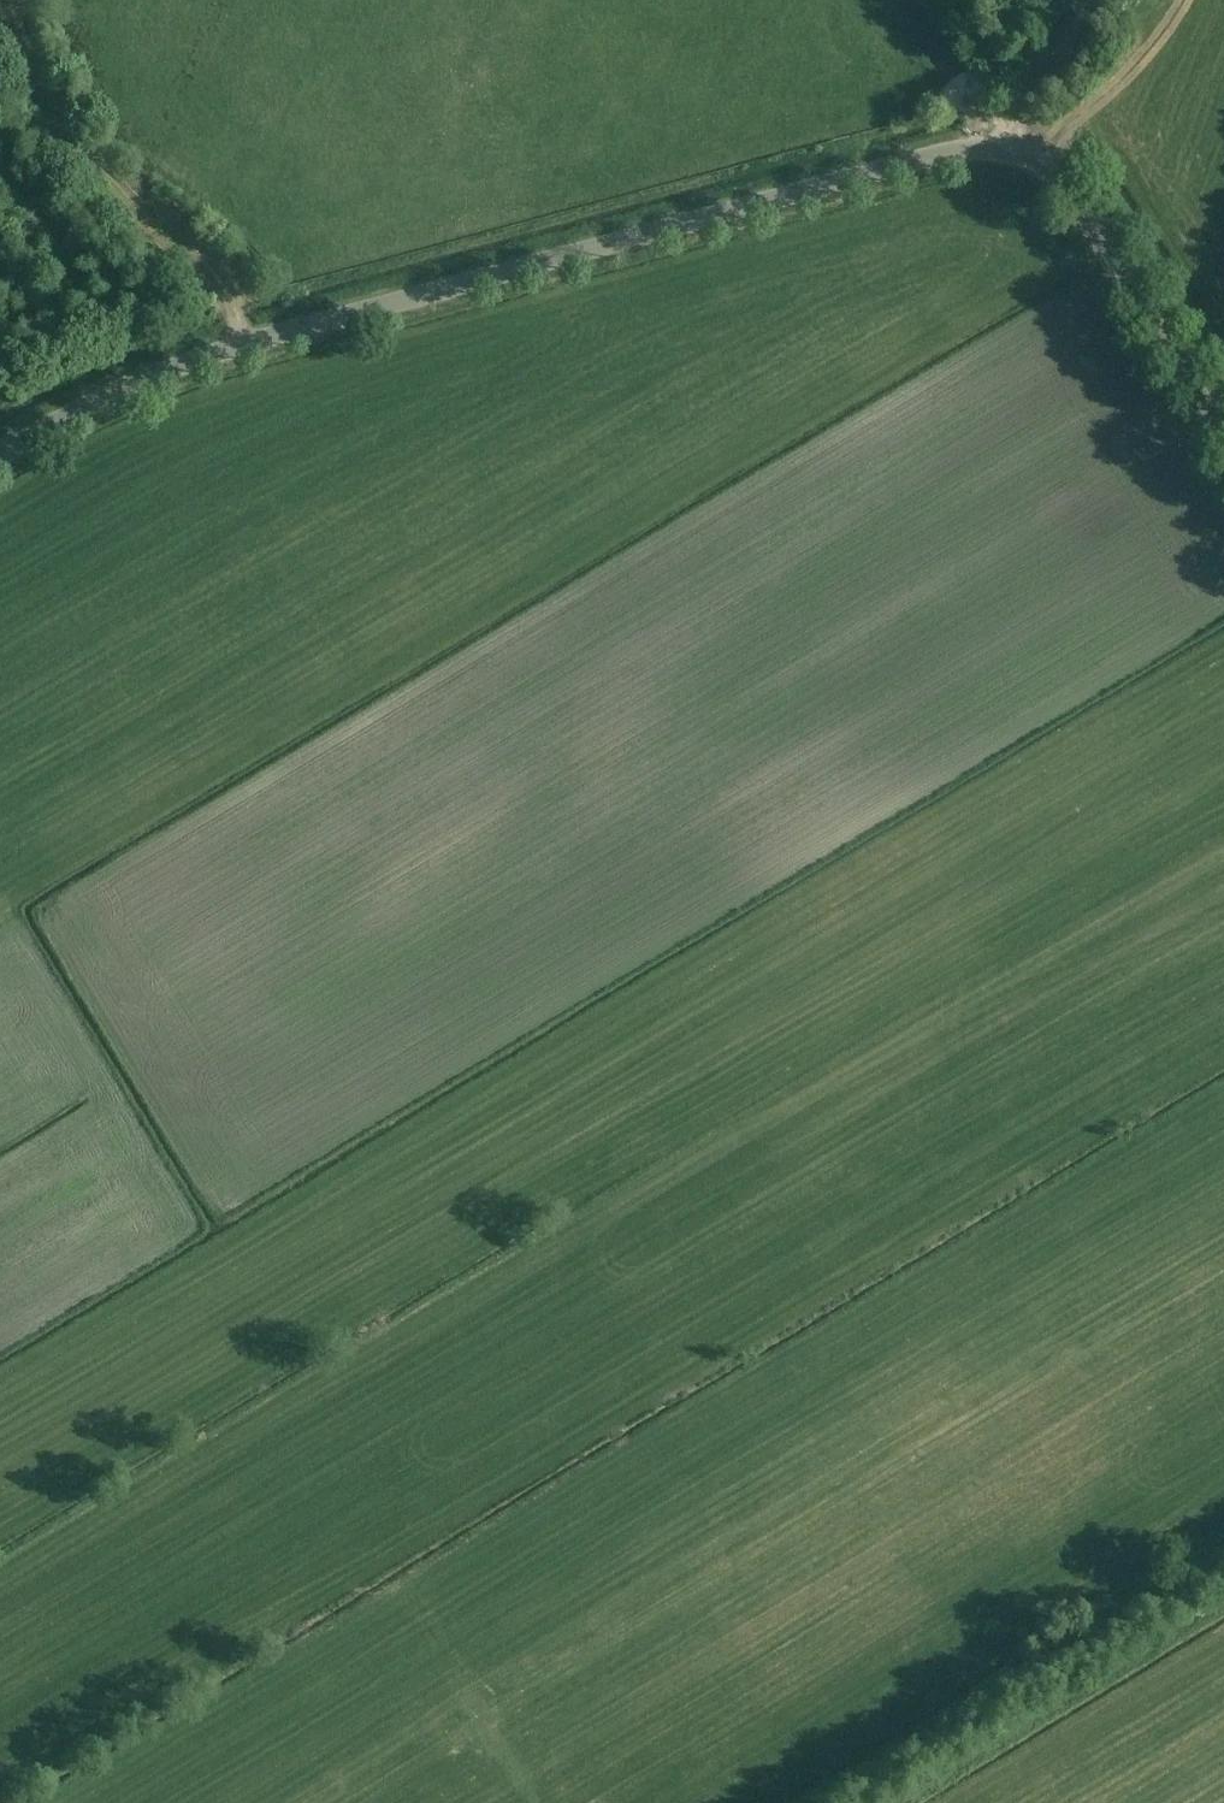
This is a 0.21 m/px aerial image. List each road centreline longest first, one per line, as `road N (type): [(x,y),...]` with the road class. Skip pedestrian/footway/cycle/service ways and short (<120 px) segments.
road 1 (unclassified): [(1223,436),(1060,184),(1025,154),(980,148),(307,327),(96,402),(0,455)]
road 2 (track): [(246,346),(202,264),(76,118),(22,0)]

